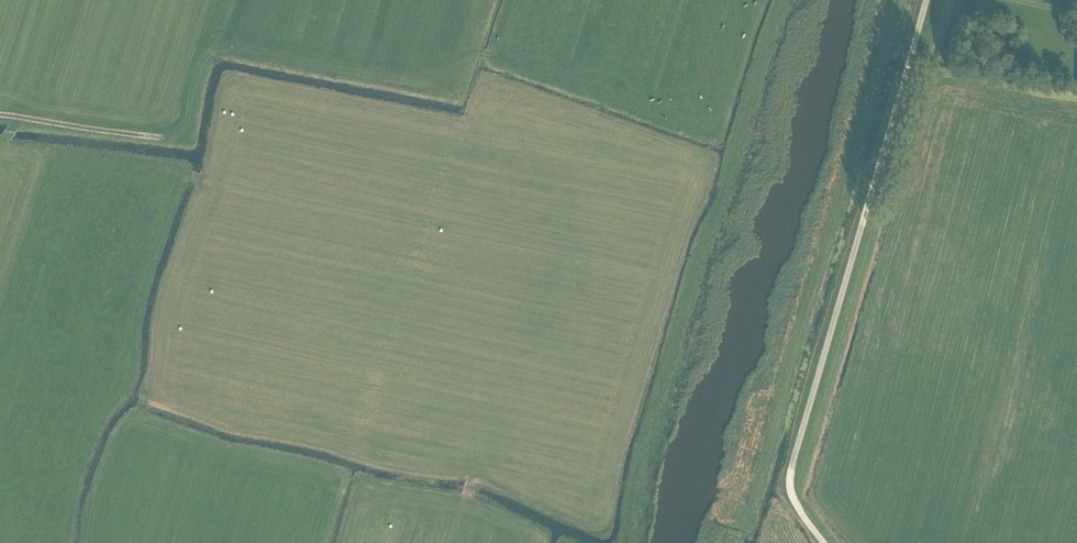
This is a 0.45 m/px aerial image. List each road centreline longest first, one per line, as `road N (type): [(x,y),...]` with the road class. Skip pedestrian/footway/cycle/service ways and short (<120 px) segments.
road 1 (unclassified): [(825,542),(791,495),(791,468),(927,0)]
road 2 (track): [(158,137),(0,116)]

